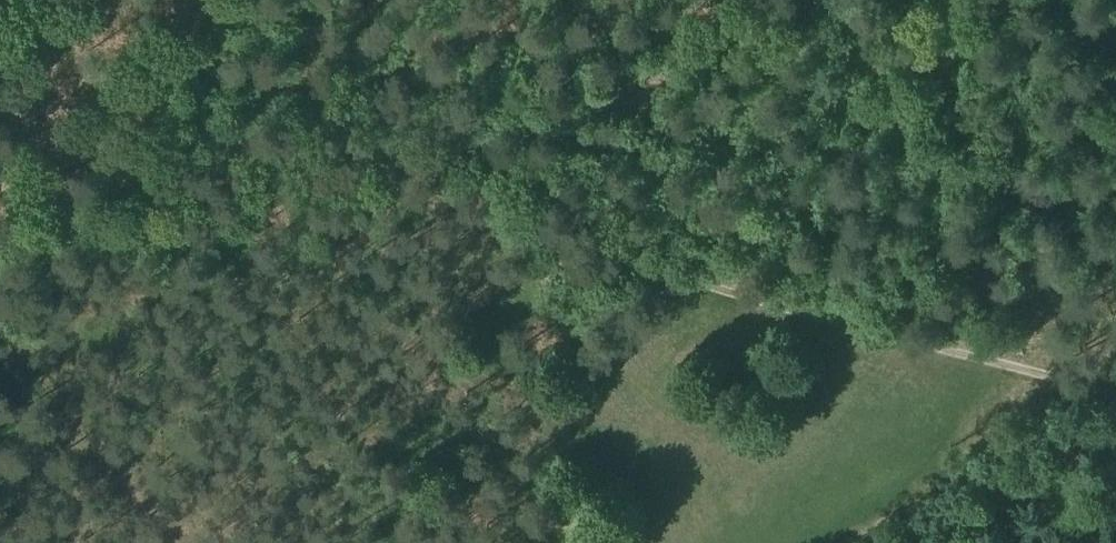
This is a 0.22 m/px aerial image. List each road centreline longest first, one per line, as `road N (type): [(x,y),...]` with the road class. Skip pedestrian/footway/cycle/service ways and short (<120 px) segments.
road 1 (track): [(0,220),(188,168),(381,149),(481,149),(513,167),(584,235),(672,280),(1054,377),(1115,402)]
road 2 (track): [(653,0),(488,153)]
road 3 (track): [(217,0),(158,98),(128,184)]

